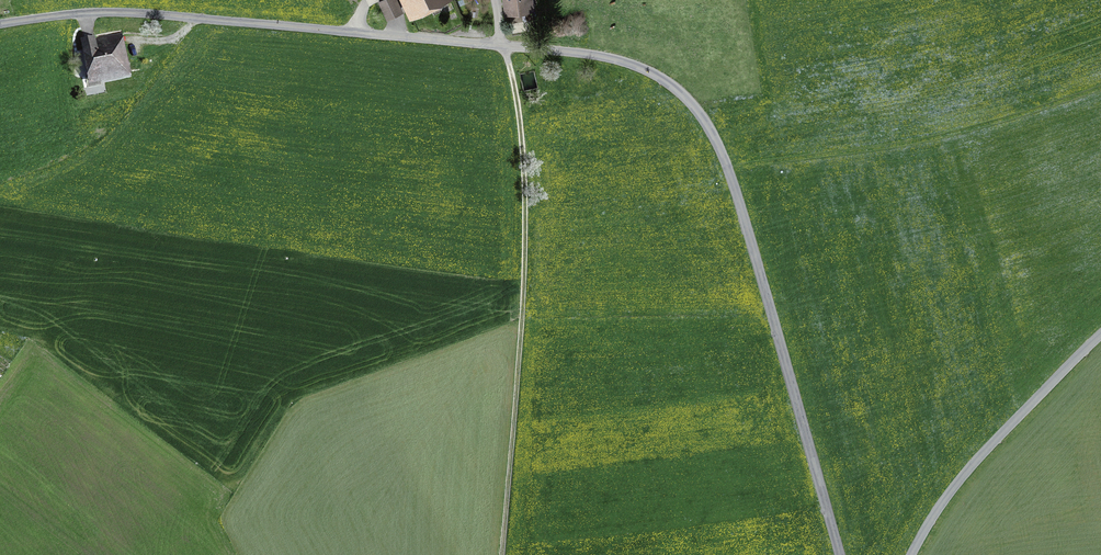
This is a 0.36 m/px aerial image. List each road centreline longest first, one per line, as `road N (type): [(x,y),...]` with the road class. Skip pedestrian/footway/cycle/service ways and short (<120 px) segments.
road 1 (unclassified): [(840,554),(731,176),(702,117),(665,80),(572,52),(151,14),(0,24)]
road 2 (track): [(494,0),(518,105),(525,196),(503,554)]
road 3 (unclassified): [(1100,335),(965,474),(911,554)]

